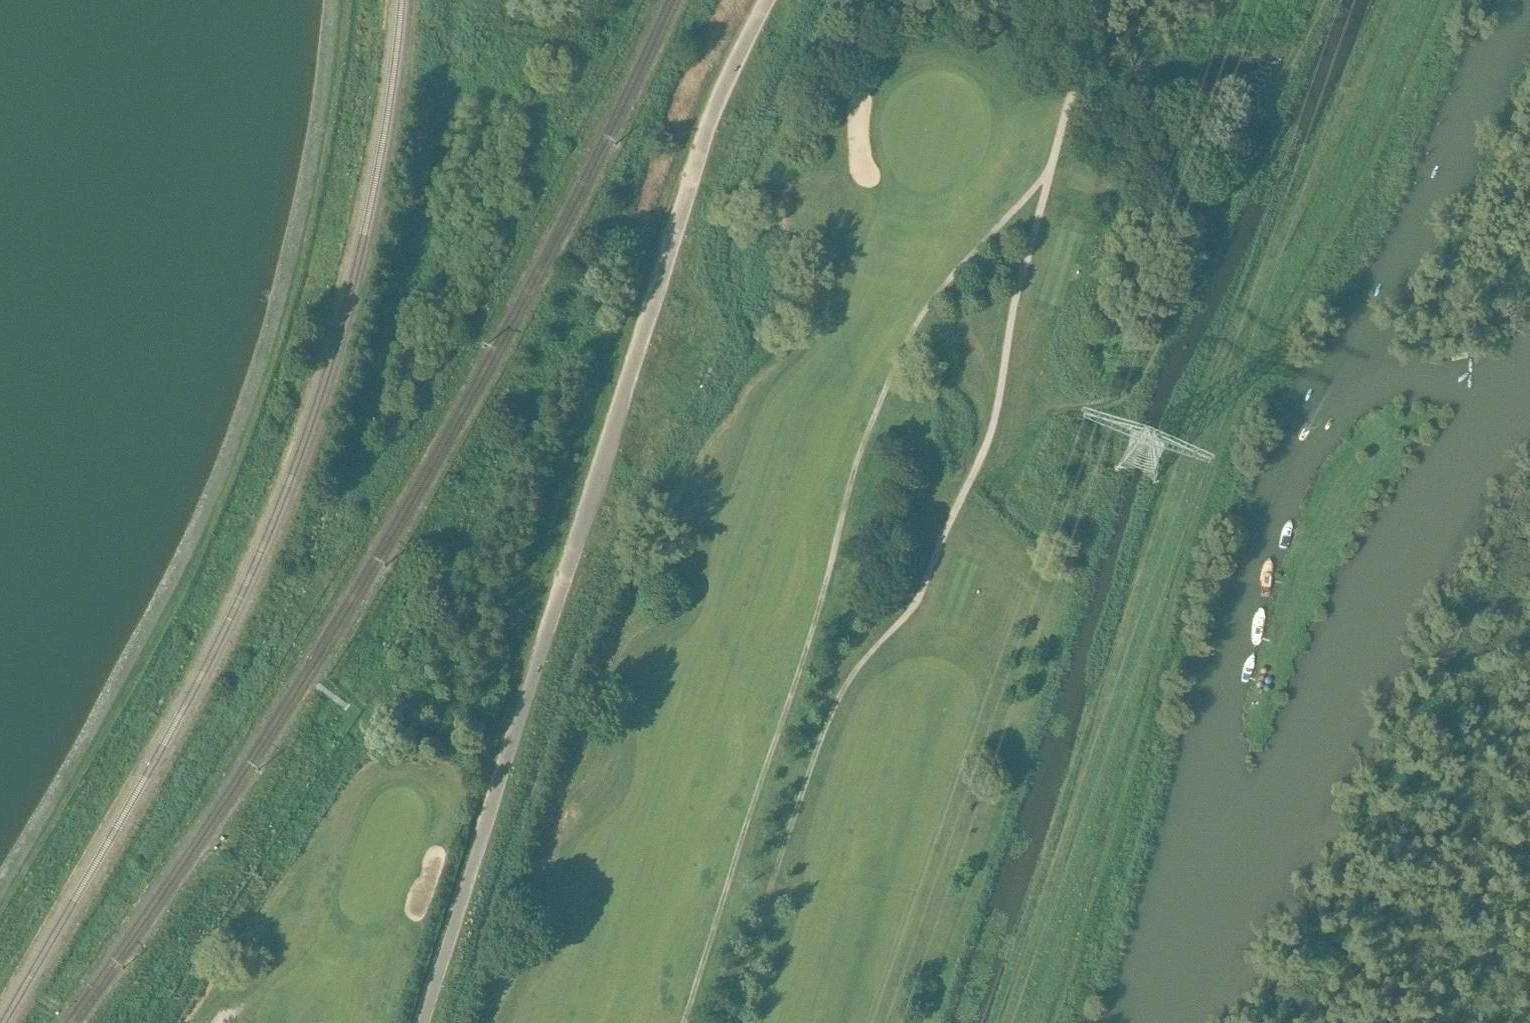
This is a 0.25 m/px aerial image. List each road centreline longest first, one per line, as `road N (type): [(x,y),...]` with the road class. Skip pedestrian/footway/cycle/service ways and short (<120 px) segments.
road 1 (track): [(1400,0),(1184,441),(1004,1022)]
road 2 (unclassified): [(418,1022),(721,92),(765,0)]

